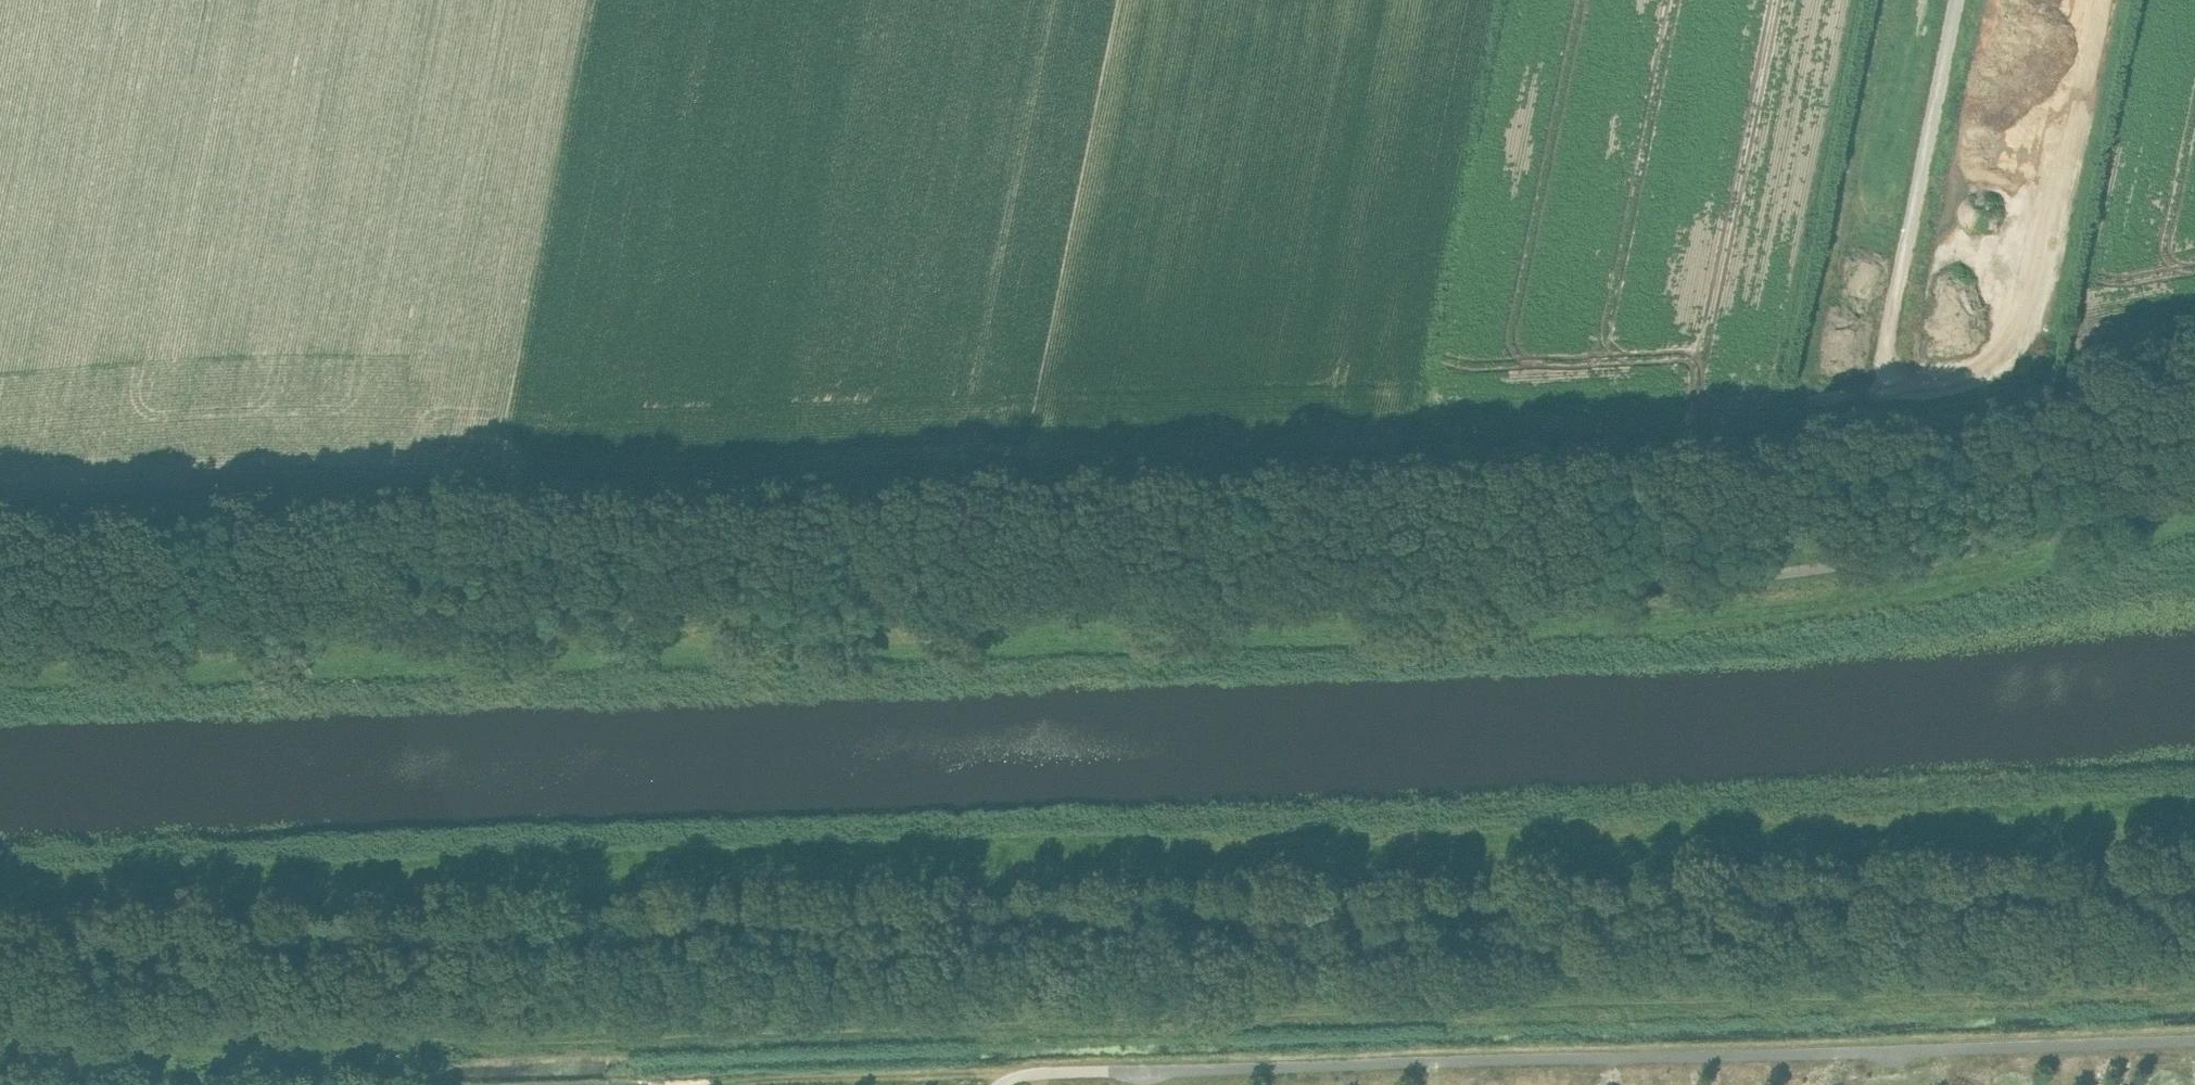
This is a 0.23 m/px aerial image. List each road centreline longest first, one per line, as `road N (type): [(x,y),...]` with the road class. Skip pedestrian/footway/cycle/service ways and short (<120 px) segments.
road 1 (track): [(1997,370),(2023,356),(2100,0)]
road 2 (unclassified): [(1883,363),(1893,386),(1929,392),(1997,370)]

